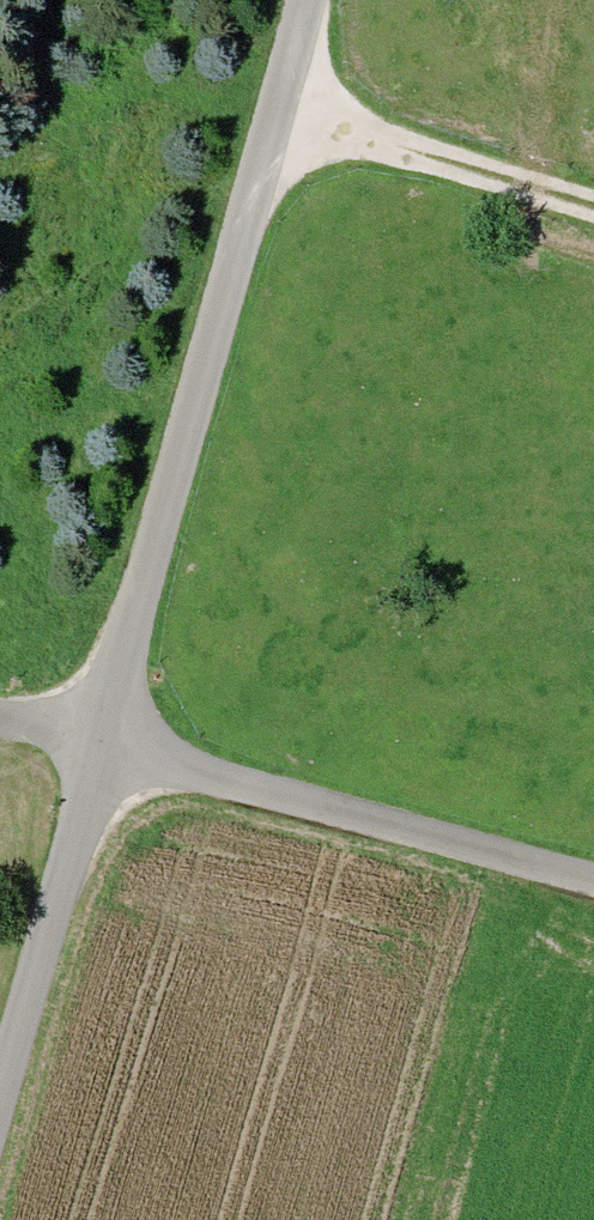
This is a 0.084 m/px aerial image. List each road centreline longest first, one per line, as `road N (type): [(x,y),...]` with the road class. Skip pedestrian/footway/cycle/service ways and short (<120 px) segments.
road 1 (track): [(321,0),(0,1110)]
road 2 (track): [(0,721),(593,883)]
road 3 (track): [(289,113),(593,206)]

